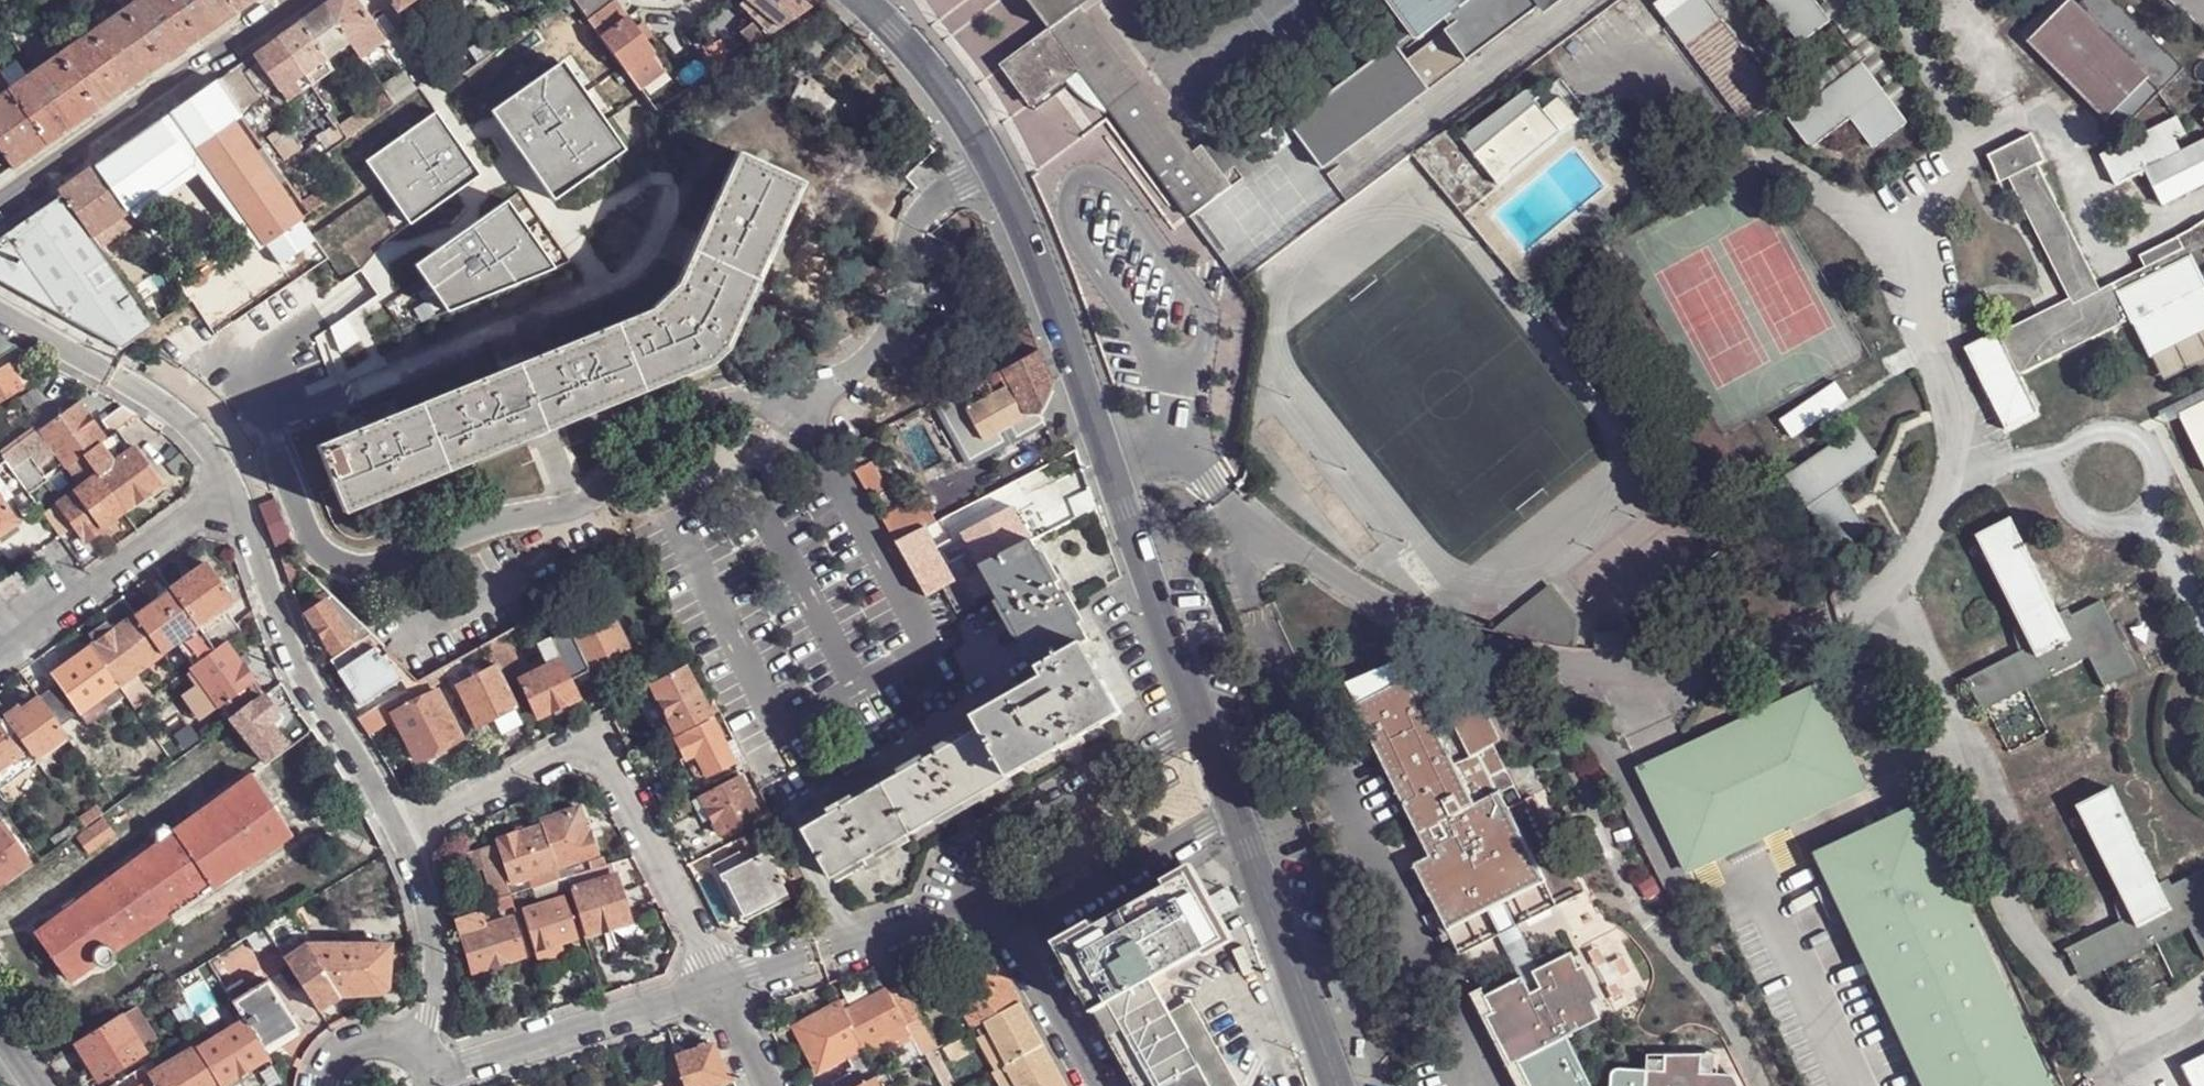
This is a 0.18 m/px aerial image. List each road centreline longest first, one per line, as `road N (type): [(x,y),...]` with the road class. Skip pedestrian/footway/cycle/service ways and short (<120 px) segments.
road 1 (tertiary): [(1200,725),(1083,388),(1005,193),(962,122),(878,18)]
road 2 (residential): [(399,835),(559,759),(587,752),(615,763),(717,983)]
road 3 (residential): [(236,492),(314,688),(399,835)]
road 4 (residential): [(299,0),(0,210)]
road 5 (residential): [(420,1072),(717,983)]
road 6 (residential): [(1200,725),(985,841),(963,899)]
road 7 (residential): [(0,309),(131,380),(185,420),(236,492)]
road 8 (tertiary): [(1337,1085),(1232,811)]
road 9 (residential): [(236,492),(0,658)]
road 10 (residential): [(717,983),(963,899)]
road 11 (residential): [(1017,932),(1232,811)]
road 12 (residential): [(399,835),(433,932),(422,1017),(399,1049)]
road 13 (residential): [(1017,932),(1100,1085)]

